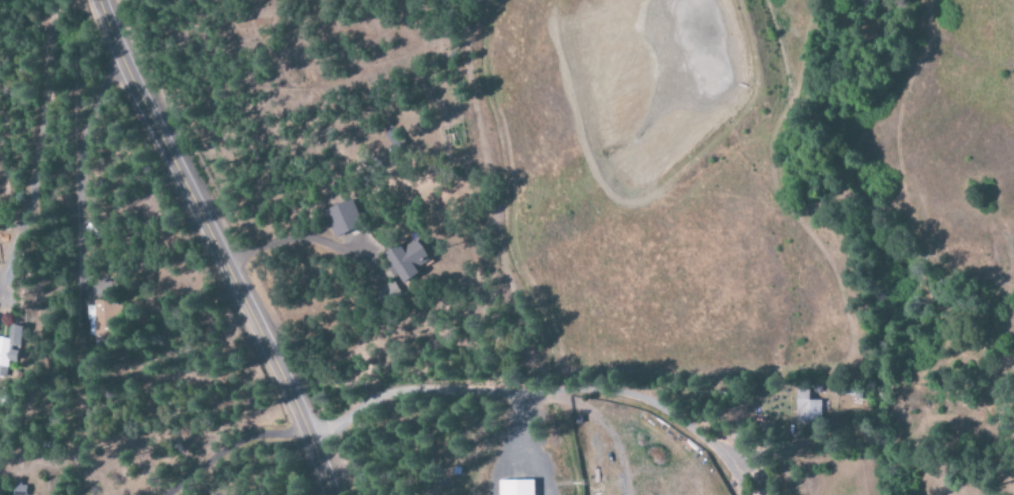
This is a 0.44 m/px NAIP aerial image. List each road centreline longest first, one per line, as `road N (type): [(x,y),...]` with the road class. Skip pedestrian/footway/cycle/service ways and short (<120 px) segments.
road 1 (residential): [(317,494),(288,409),(94,0)]

